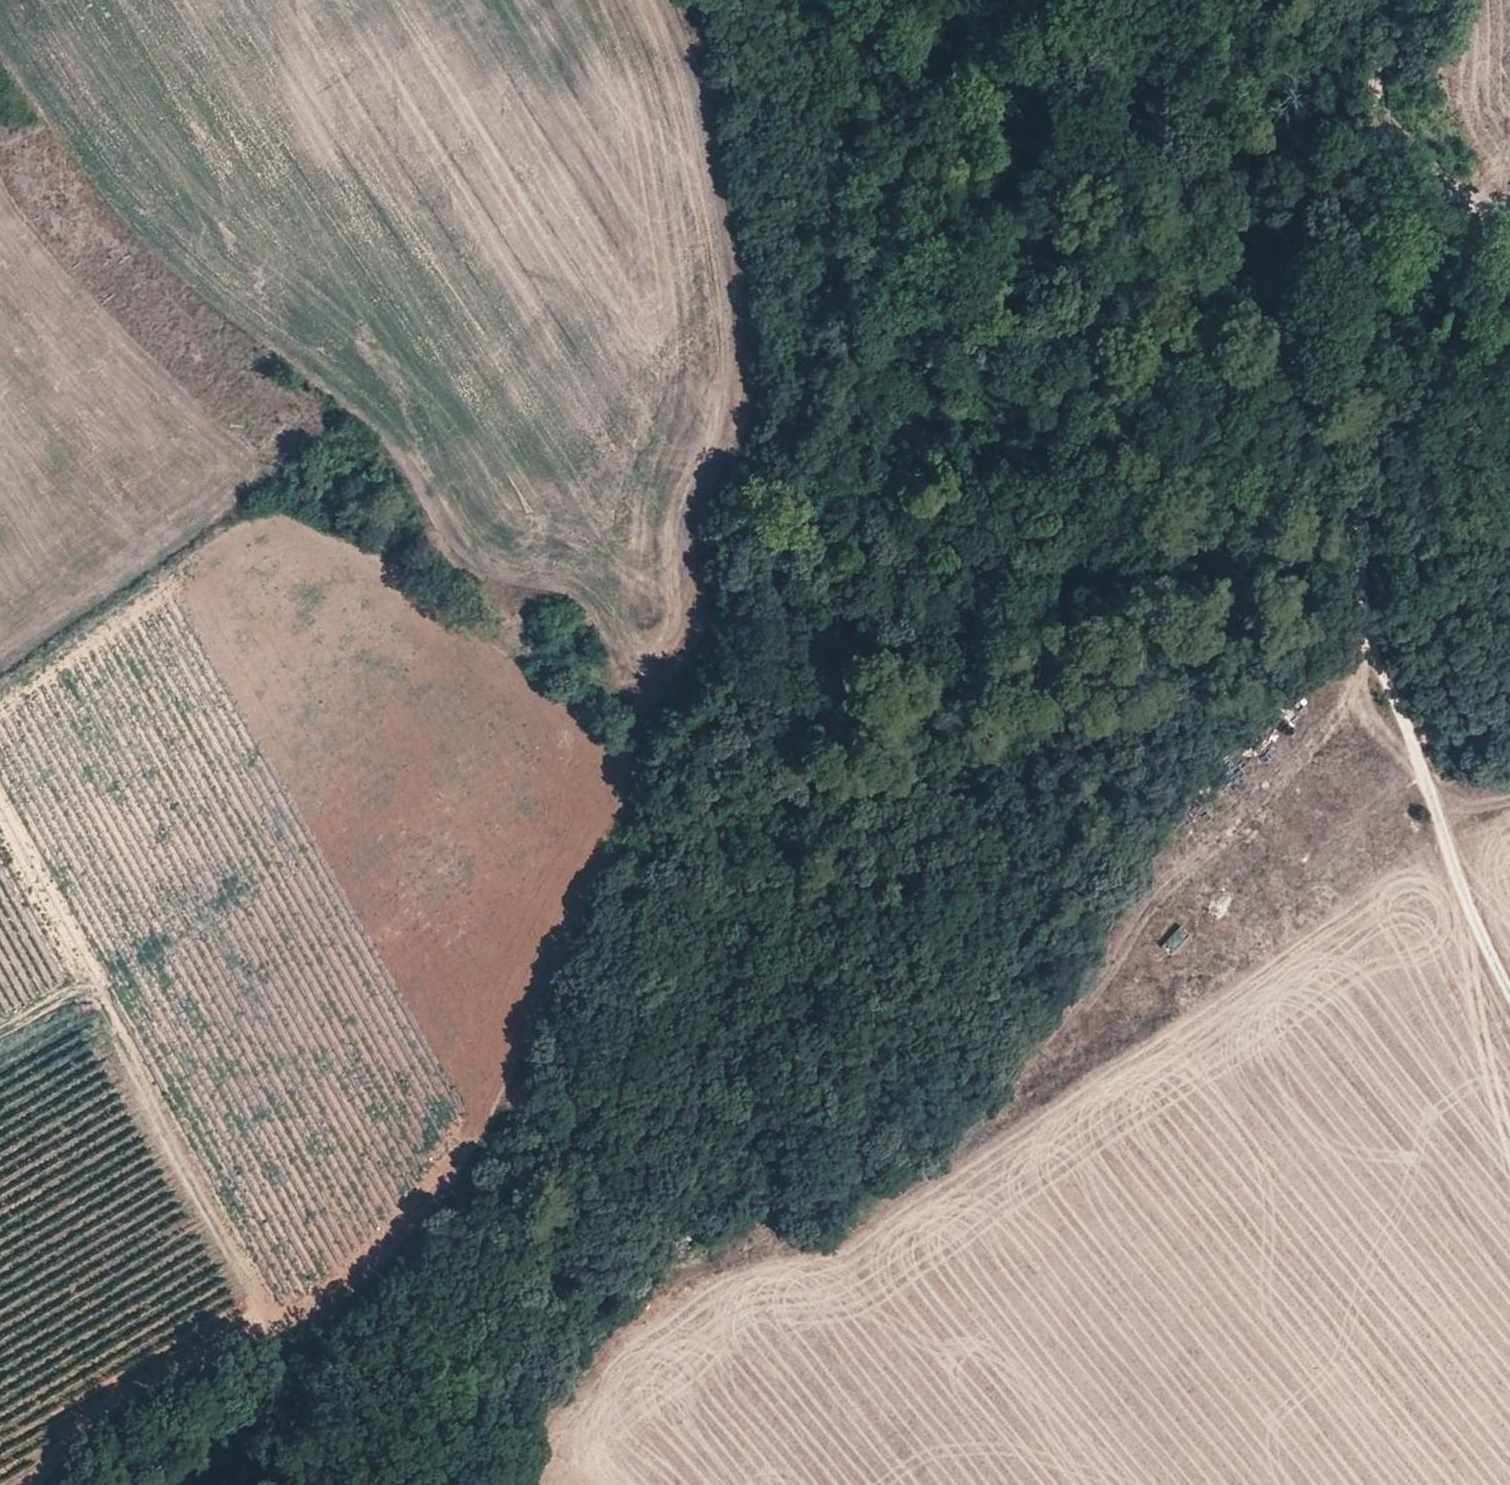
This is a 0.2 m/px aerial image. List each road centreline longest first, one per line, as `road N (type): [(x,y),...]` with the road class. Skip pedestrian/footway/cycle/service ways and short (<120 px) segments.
road 1 (track): [(1509,995),(1389,733),(1357,425),(1369,147),(1335,0)]
road 2 (track): [(1369,147),(1509,220)]

